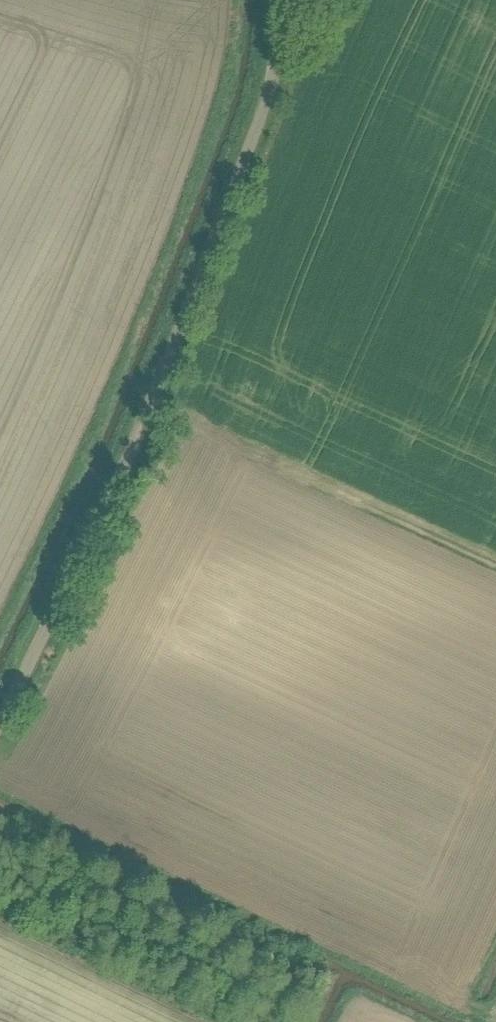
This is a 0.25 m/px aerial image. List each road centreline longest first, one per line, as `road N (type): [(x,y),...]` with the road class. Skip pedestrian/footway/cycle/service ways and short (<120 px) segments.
road 1 (unclassified): [(0,684),(136,398),(267,94),(270,0)]
road 2 (track): [(136,398),(495,566)]

